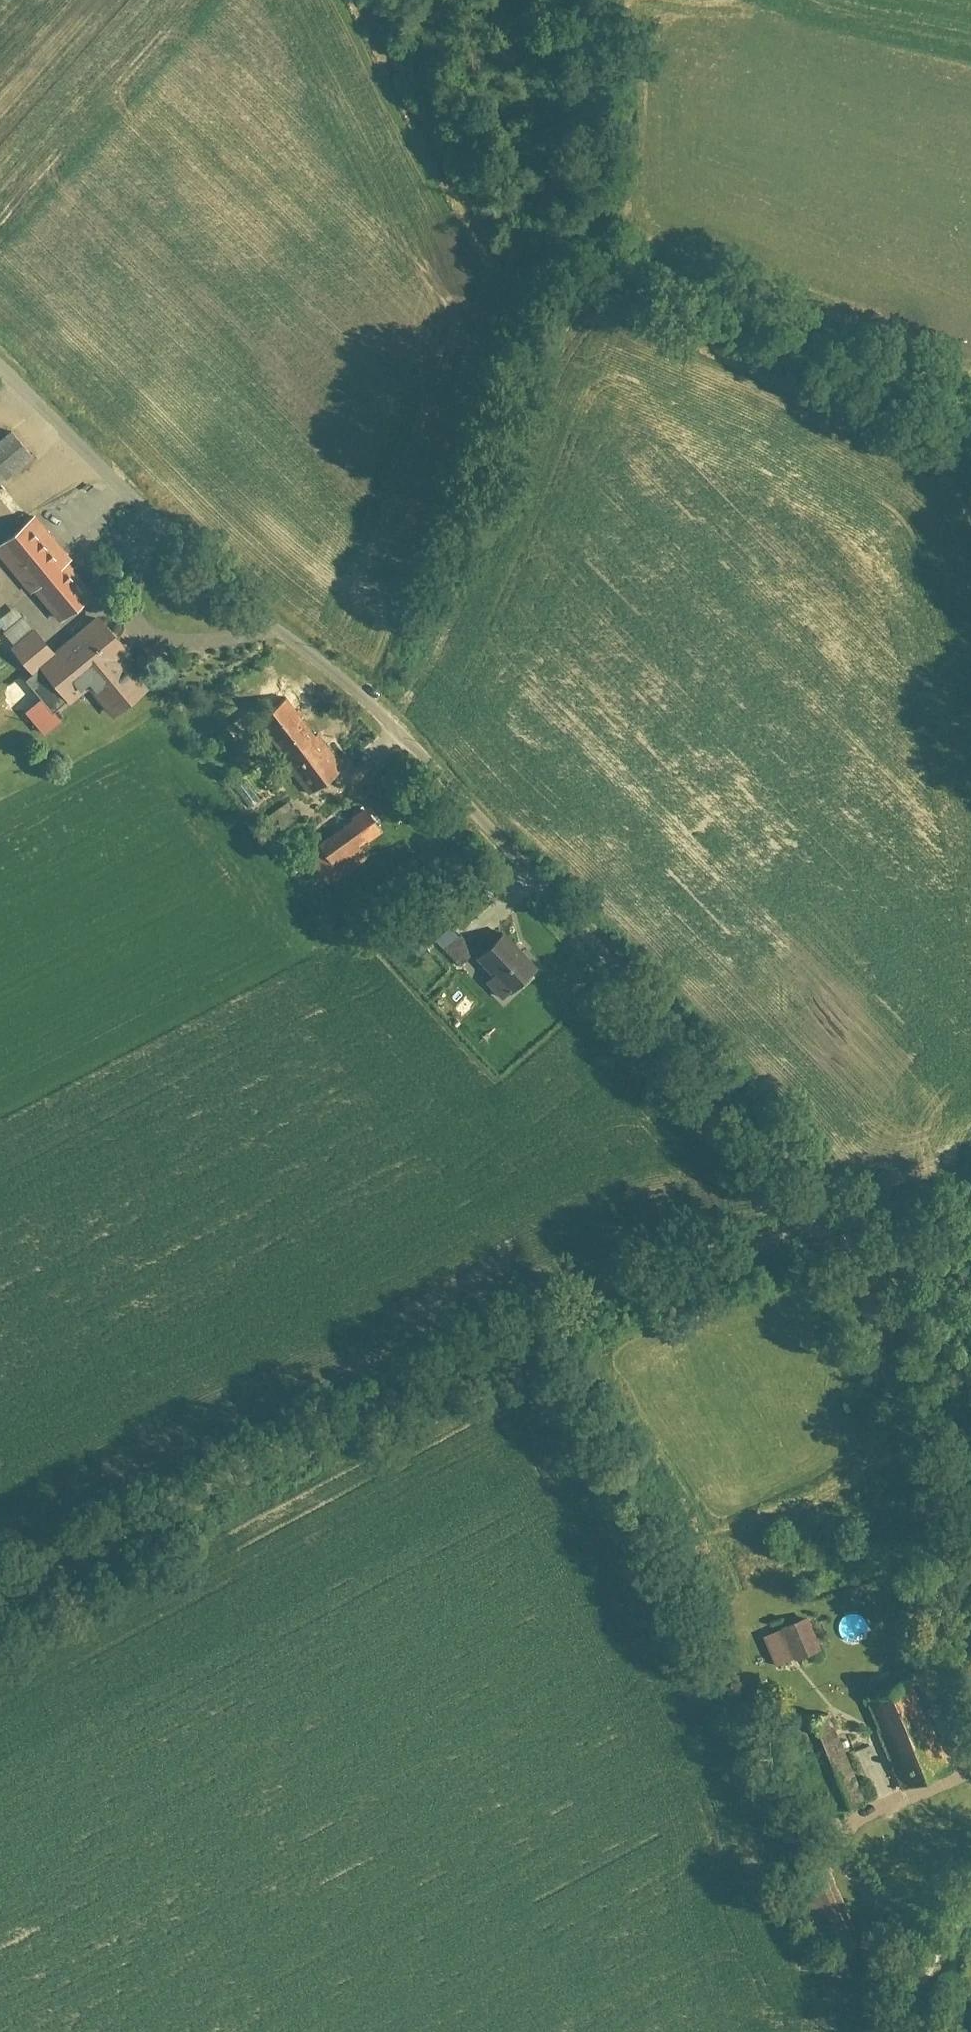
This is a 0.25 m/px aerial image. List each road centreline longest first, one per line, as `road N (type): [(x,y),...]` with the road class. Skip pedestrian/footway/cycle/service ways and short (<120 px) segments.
road 1 (unclassified): [(0,368),(836,1208)]
road 2 (unclassified): [(0,1598),(452,1361),(836,1208)]
road 3 (track): [(575,0),(575,245),(970,426)]
road 4 (unclassified): [(836,1208),(970,1619)]
road 5 (unclassified): [(970,1871),(909,1974),(901,2031)]
road 6 (unclassified): [(836,1208),(970,1172)]

